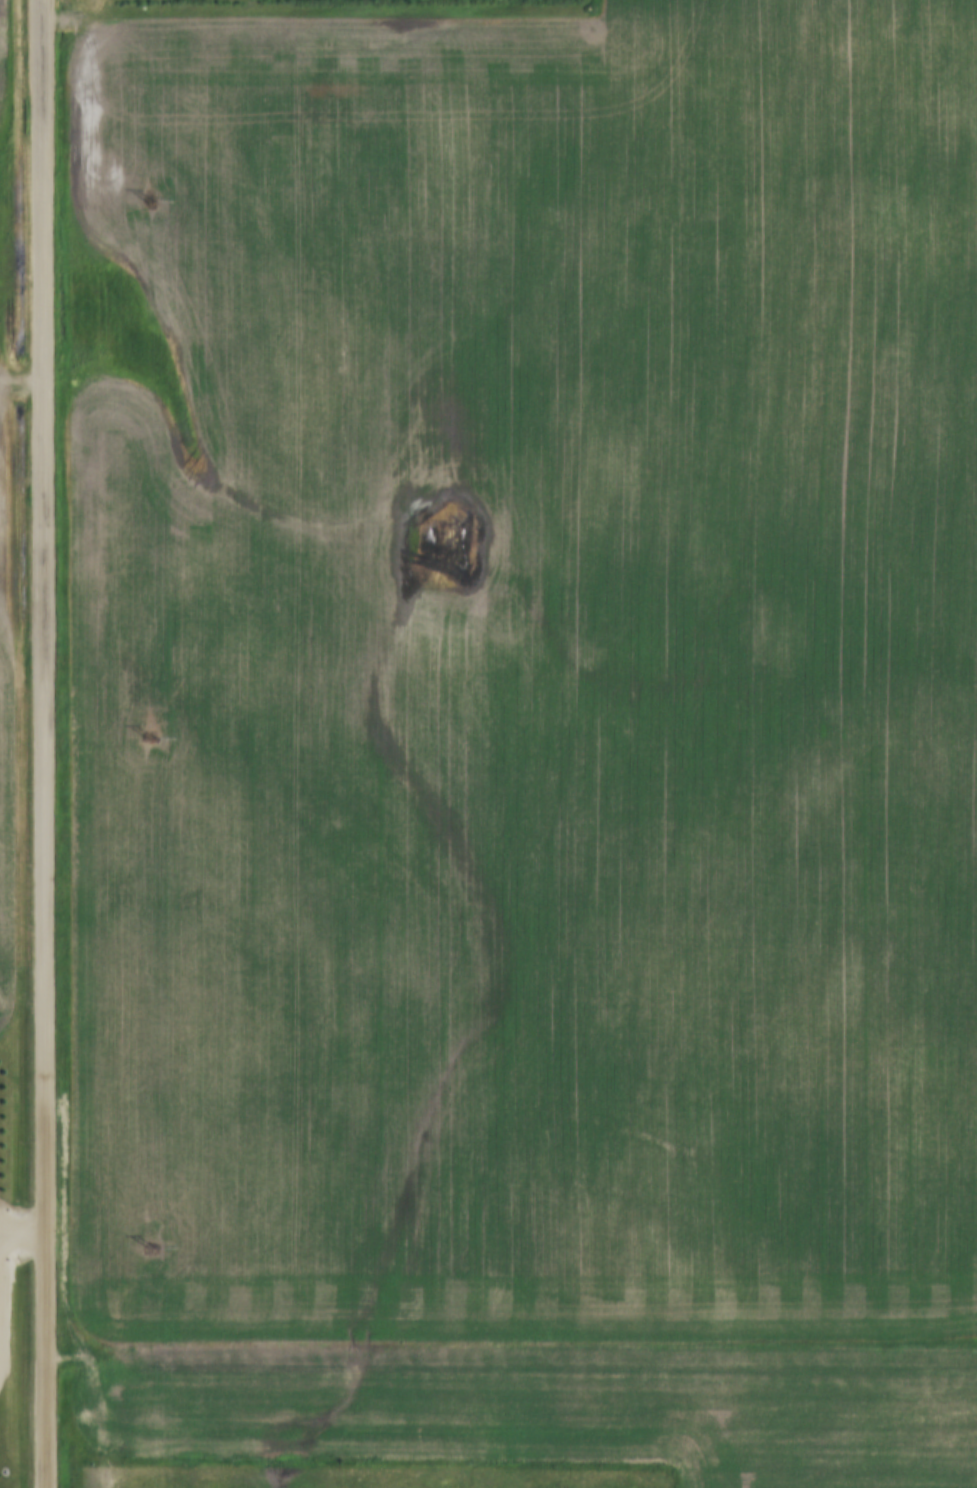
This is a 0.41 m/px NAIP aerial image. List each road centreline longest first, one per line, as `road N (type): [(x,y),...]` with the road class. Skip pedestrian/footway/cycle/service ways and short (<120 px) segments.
road 1 (residential): [(48,1487),(43,0)]

